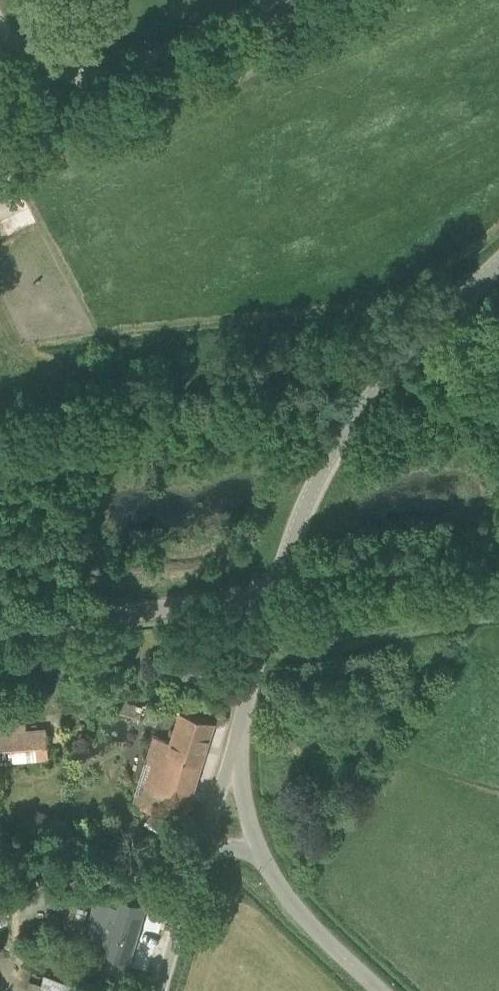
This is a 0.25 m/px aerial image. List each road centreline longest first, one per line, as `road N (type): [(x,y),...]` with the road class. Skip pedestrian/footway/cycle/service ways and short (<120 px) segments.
road 1 (unclassified): [(274,599),(345,442),(389,384),(498,274)]
road 2 (residential): [(275,0),(128,68),(90,75),(37,60),(0,22)]
road 3 (unclassified): [(0,634),(274,599)]
road 4 (unclassified): [(381,990),(302,918),(265,864)]
road 5 (unclassified): [(235,752),(274,599)]
road 6 (unclassified): [(161,990),(201,857)]

